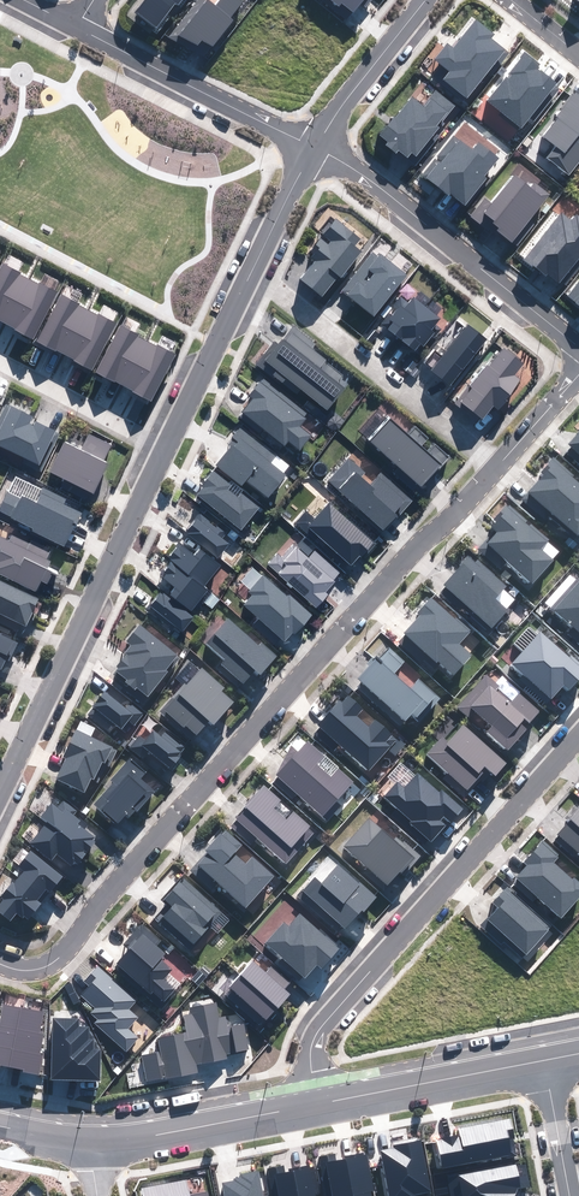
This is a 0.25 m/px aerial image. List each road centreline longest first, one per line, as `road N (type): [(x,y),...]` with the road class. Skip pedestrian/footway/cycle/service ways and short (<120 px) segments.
road 1 (residential): [(0,966),(37,968),(67,953),(496,467)]
road 2 (residential): [(316,1105),(310,1054),(321,1027),(578,733)]
road 3 (residential): [(0,796),(164,451)]
road 4 (residential): [(313,156),(578,343)]
road 5 (residential): [(255,268),(496,467)]
road 6 (residential): [(79,31),(313,156)]
road 7 (residential): [(316,1105),(543,1061)]
road 8 (residential): [(89,1143),(316,1105)]
road 9 (residential): [(164,451),(255,268)]
road 10 (residential): [(313,156),(433,0)]
road 11 (residential): [(0,364),(164,451)]
road 12 (residential): [(569,1195),(543,1061)]
road 13 (residential): [(496,467),(578,371)]
road 14 (residential): [(255,268),(313,156)]

